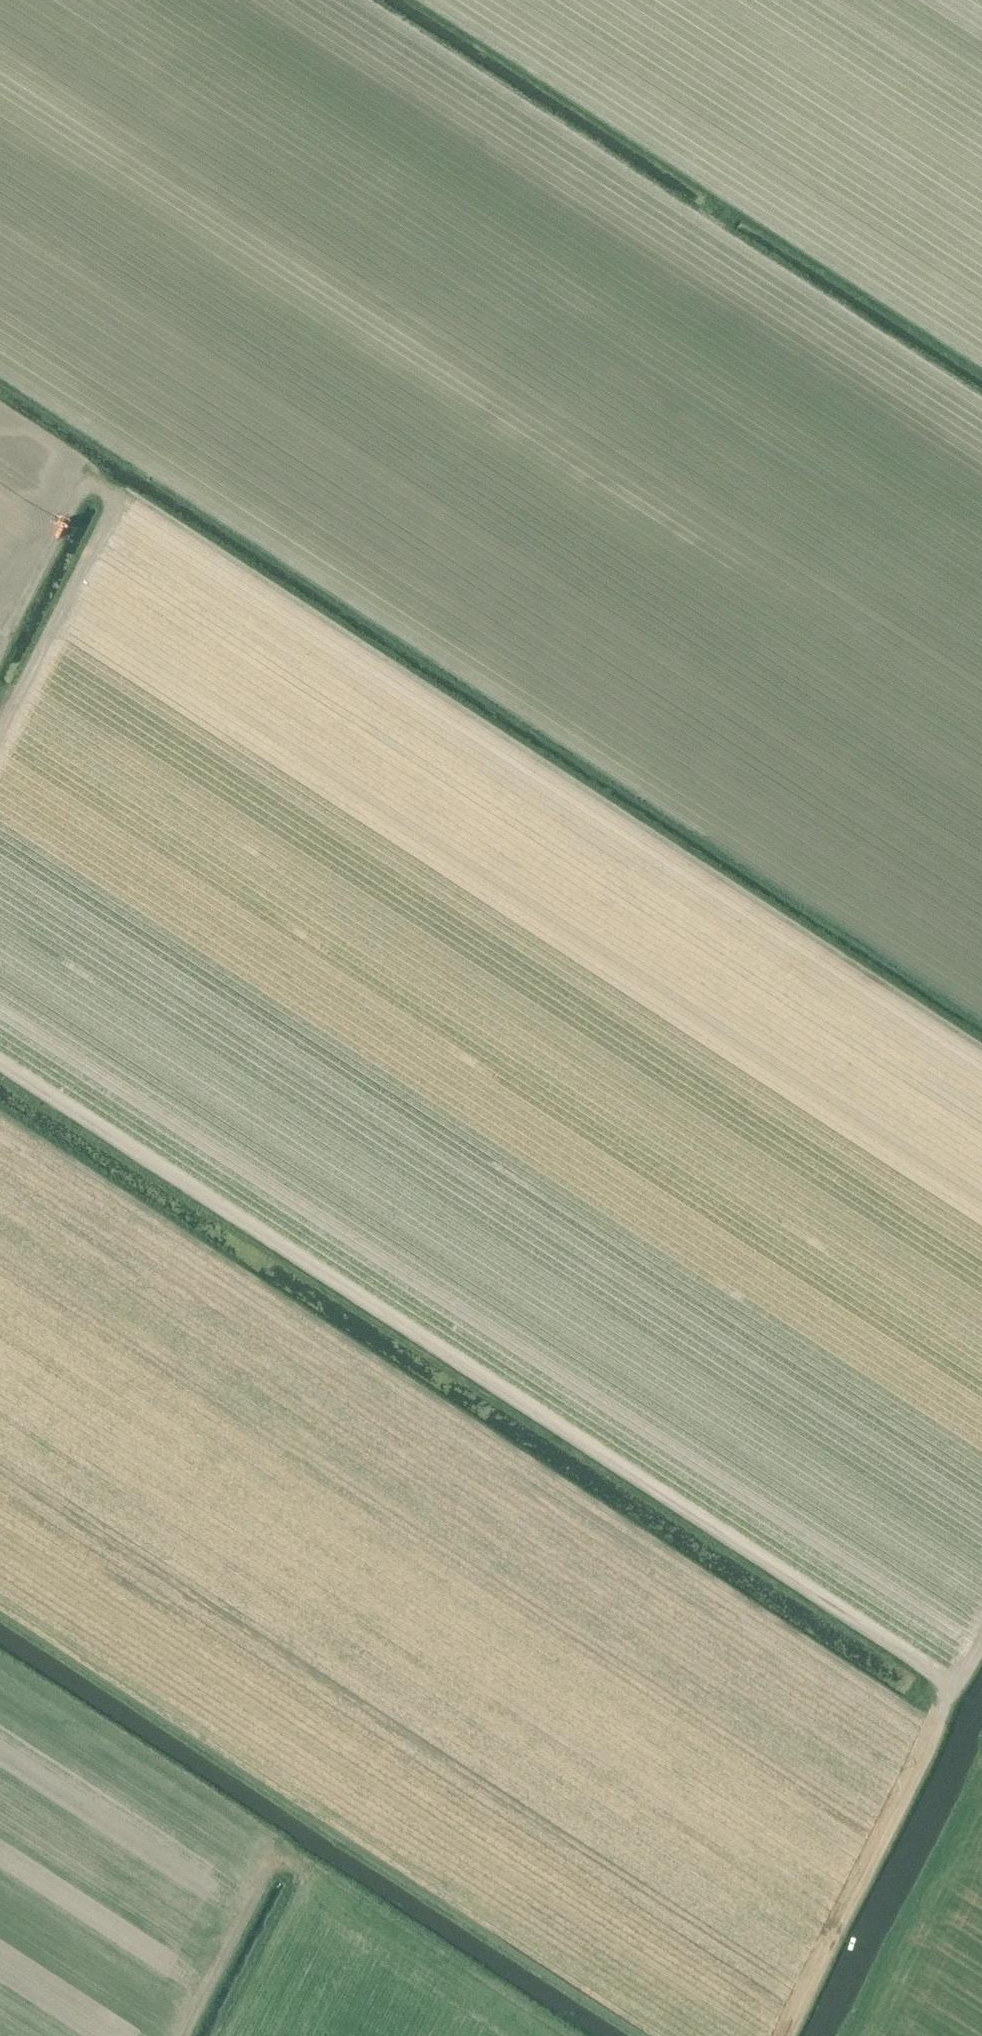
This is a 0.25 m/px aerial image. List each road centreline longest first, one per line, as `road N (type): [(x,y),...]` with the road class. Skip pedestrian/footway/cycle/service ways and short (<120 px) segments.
road 1 (track): [(981,369),(417,0)]
road 2 (track): [(274,1863),(186,2035)]

